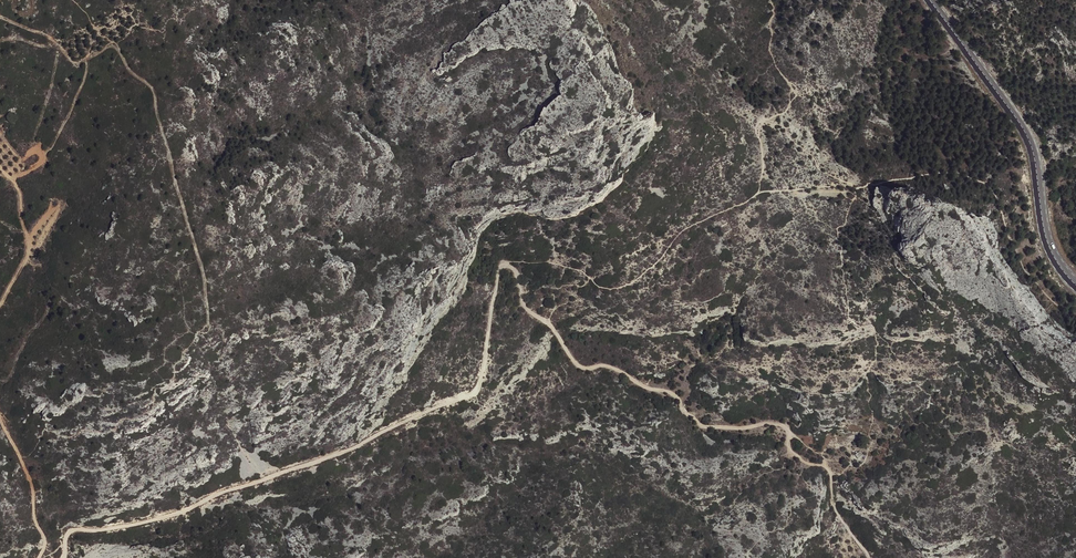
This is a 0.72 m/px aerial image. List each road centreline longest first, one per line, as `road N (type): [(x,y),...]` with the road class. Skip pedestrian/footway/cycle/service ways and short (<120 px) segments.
road 1 (track): [(62,557),(69,531),(188,510),(470,397),(480,385),(505,263)]
road 2 (track): [(505,263),(525,307),(584,368),(606,365),(643,388),(674,394),(703,427),(784,424),(790,449),(828,470)]
road 3 (tertiary): [(930,0),(1026,132),(1048,245),(1075,284)]
road 4 (track): [(0,419),(31,487),(39,557)]

